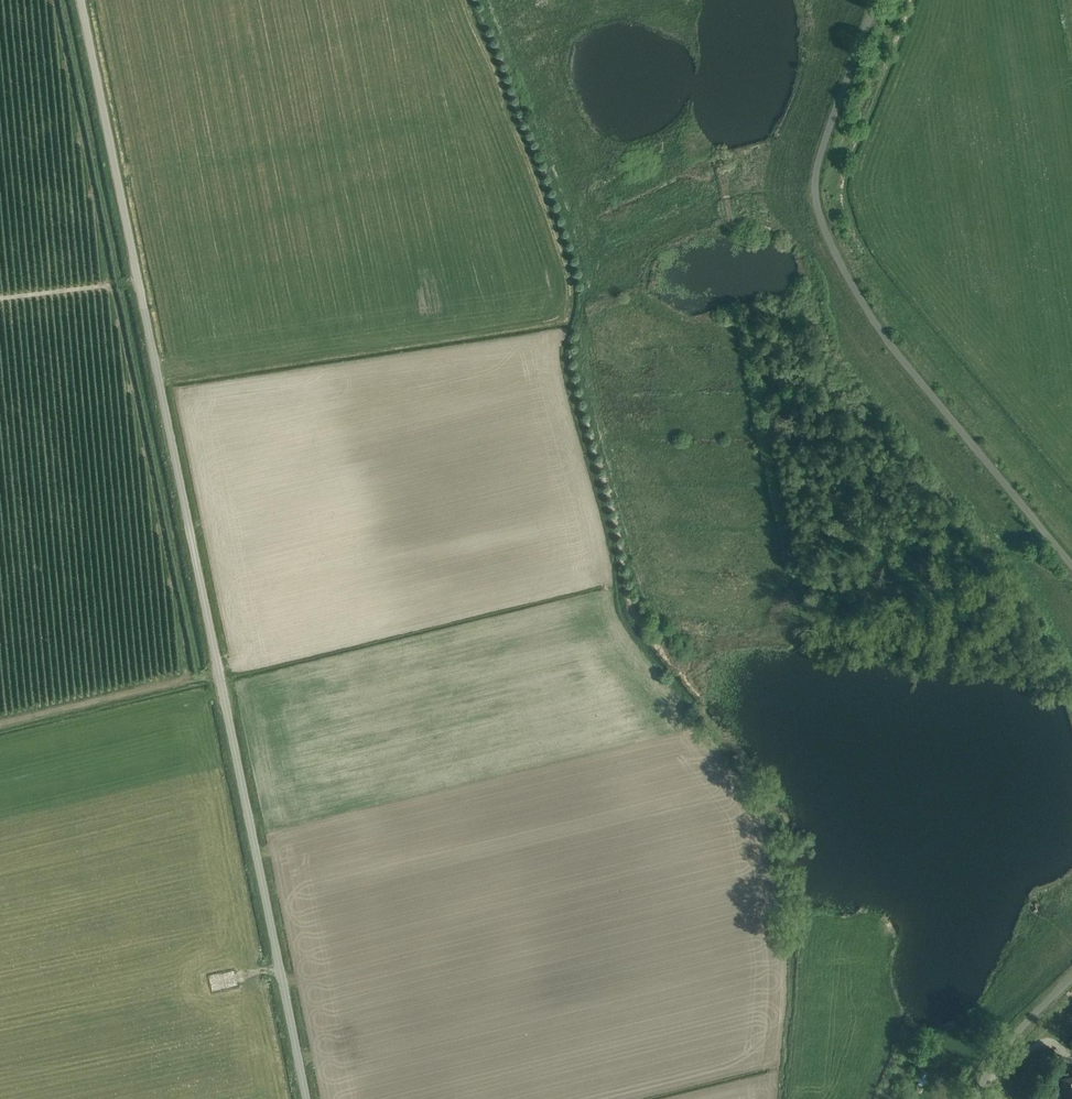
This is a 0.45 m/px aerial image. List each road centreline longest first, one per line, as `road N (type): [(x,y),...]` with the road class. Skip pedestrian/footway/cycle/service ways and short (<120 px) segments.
road 1 (unclassified): [(306,1098),(80,0)]
road 2 (unclassified): [(1071,565),(895,351),(856,294),(818,207),(815,171),(874,0)]
road 3 (unclassified): [(979,1098),(1010,1039),(1071,977)]

